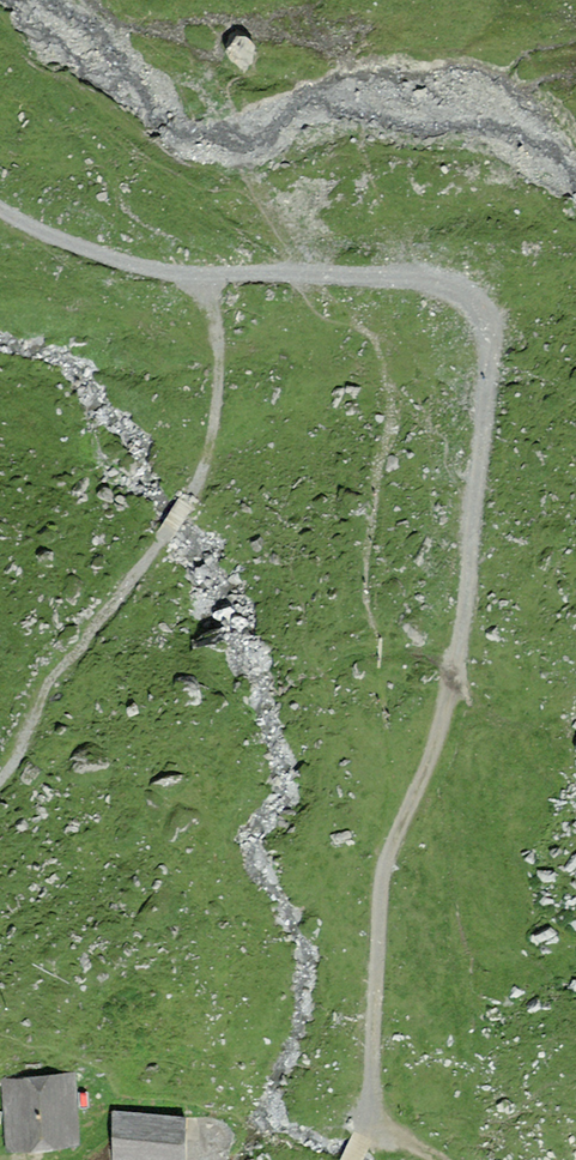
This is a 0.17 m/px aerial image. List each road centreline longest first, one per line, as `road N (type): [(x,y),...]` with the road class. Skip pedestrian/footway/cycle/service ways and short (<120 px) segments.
road 1 (track): [(350,1159),(371,1125),(386,859),(436,742),(459,648),(483,353),(476,314),(445,286),(213,279)]
road 2 (track): [(213,279),(218,368),(206,461),(165,535),(51,678),(0,780)]
road 3 (track): [(213,279),(111,264),(0,213)]

